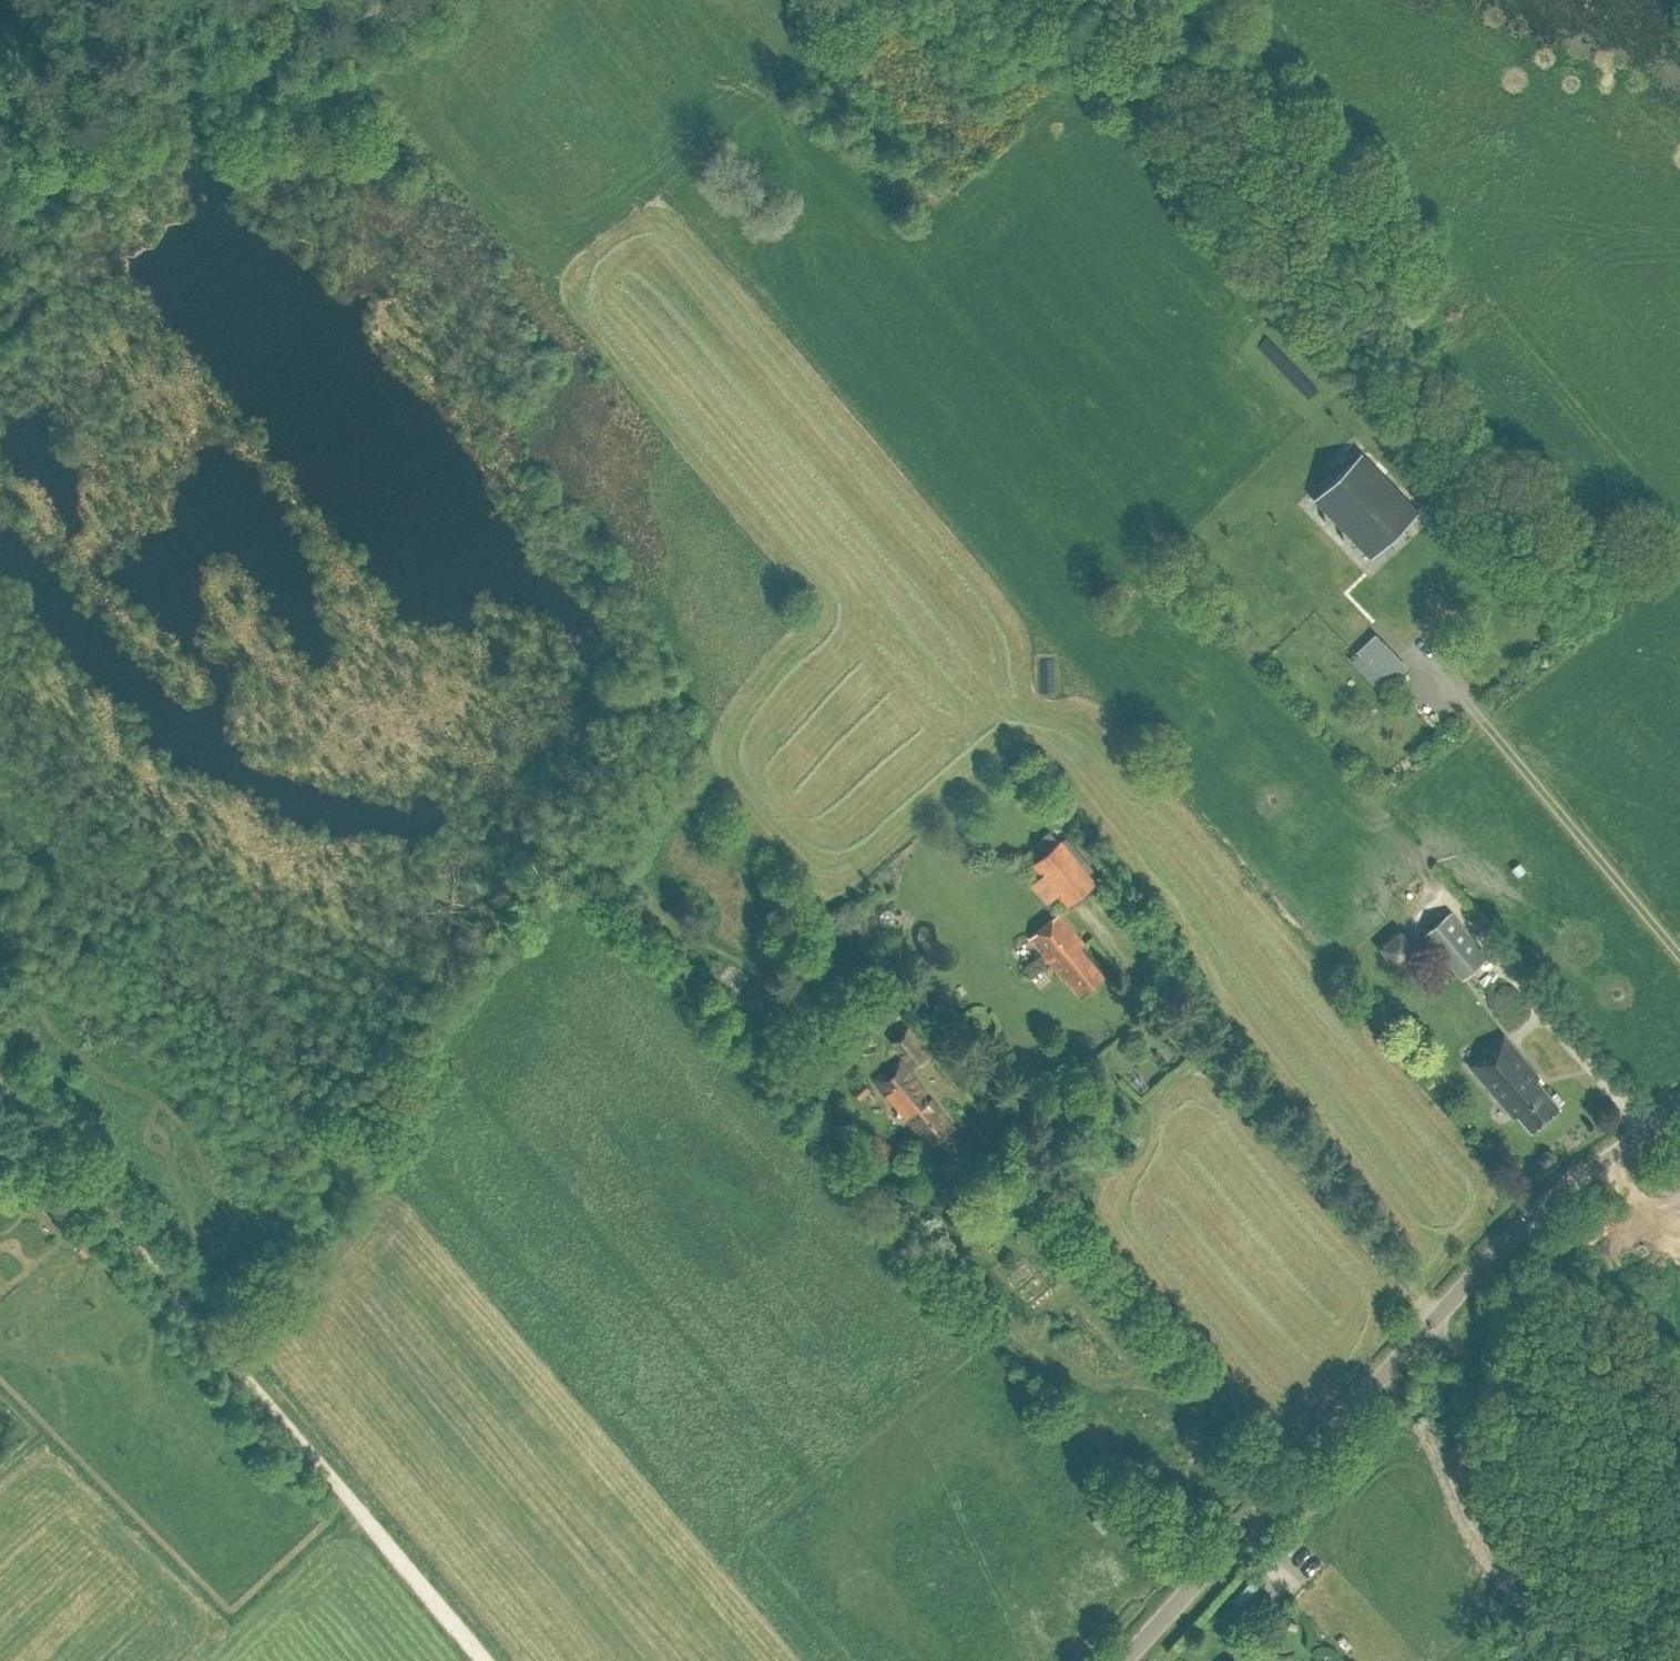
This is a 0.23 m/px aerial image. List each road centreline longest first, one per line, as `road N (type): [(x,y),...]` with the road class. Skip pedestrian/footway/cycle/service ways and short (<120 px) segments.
road 1 (unclassified): [(1121,1660),(1484,1262),(1529,1218),(1679,1107)]
road 2 (track): [(482,1660),(0,1086)]
road 3 (track): [(1259,1506),(1187,1426),(1104,1384),(947,1196)]
road 4 (track): [(342,0),(0,268)]
road 5 (track): [(1434,1321),(1463,1360),(1471,1459),(1494,1514),(1617,1660)]
road 6 (track): [(1679,966),(1432,667)]

